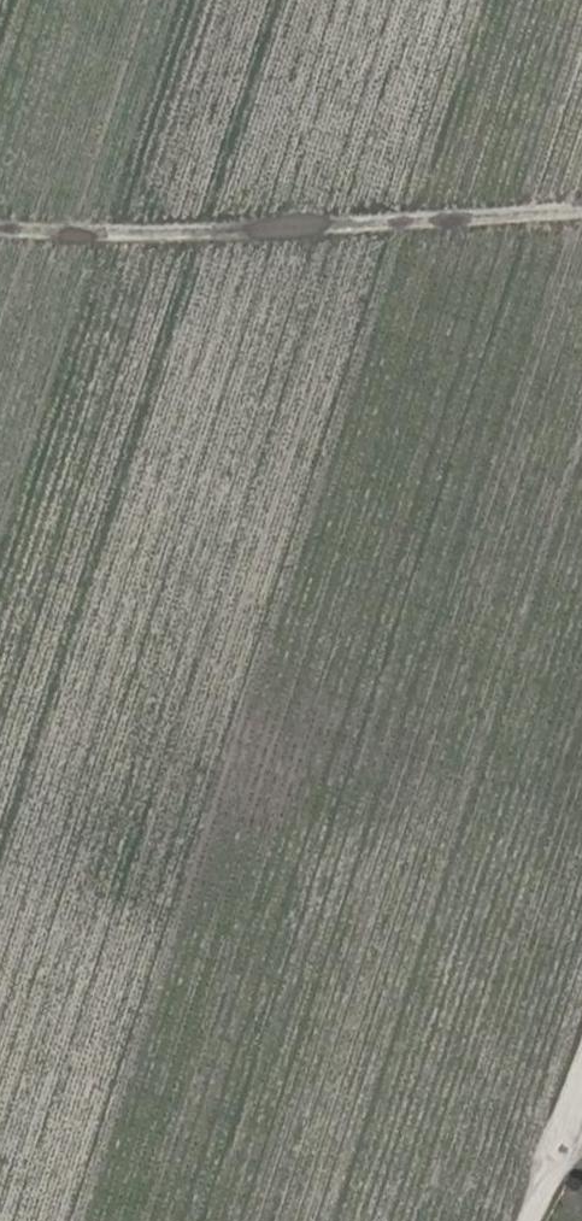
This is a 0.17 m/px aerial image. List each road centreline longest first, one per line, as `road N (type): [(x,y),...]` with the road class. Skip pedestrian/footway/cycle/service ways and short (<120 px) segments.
road 1 (residential): [(525,1220),(555,1163),(581,1076)]

